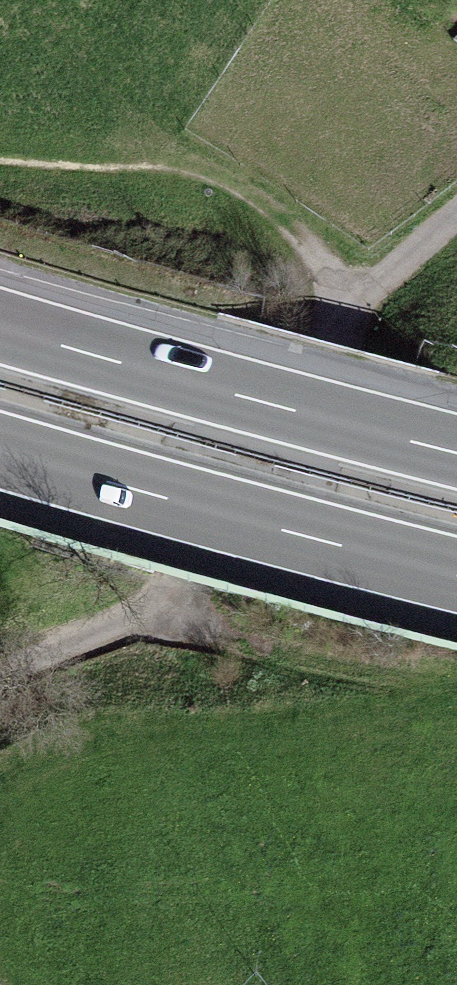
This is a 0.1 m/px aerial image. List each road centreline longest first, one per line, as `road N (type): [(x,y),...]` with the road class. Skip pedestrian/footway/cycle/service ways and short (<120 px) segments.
road 1 (track): [(456,227),(337,332),(178,580),(140,619),(15,672),(0,687)]
road 2 (motorway): [(456,452),(0,326)]
road 3 (motorway): [(0,451),(456,575)]

